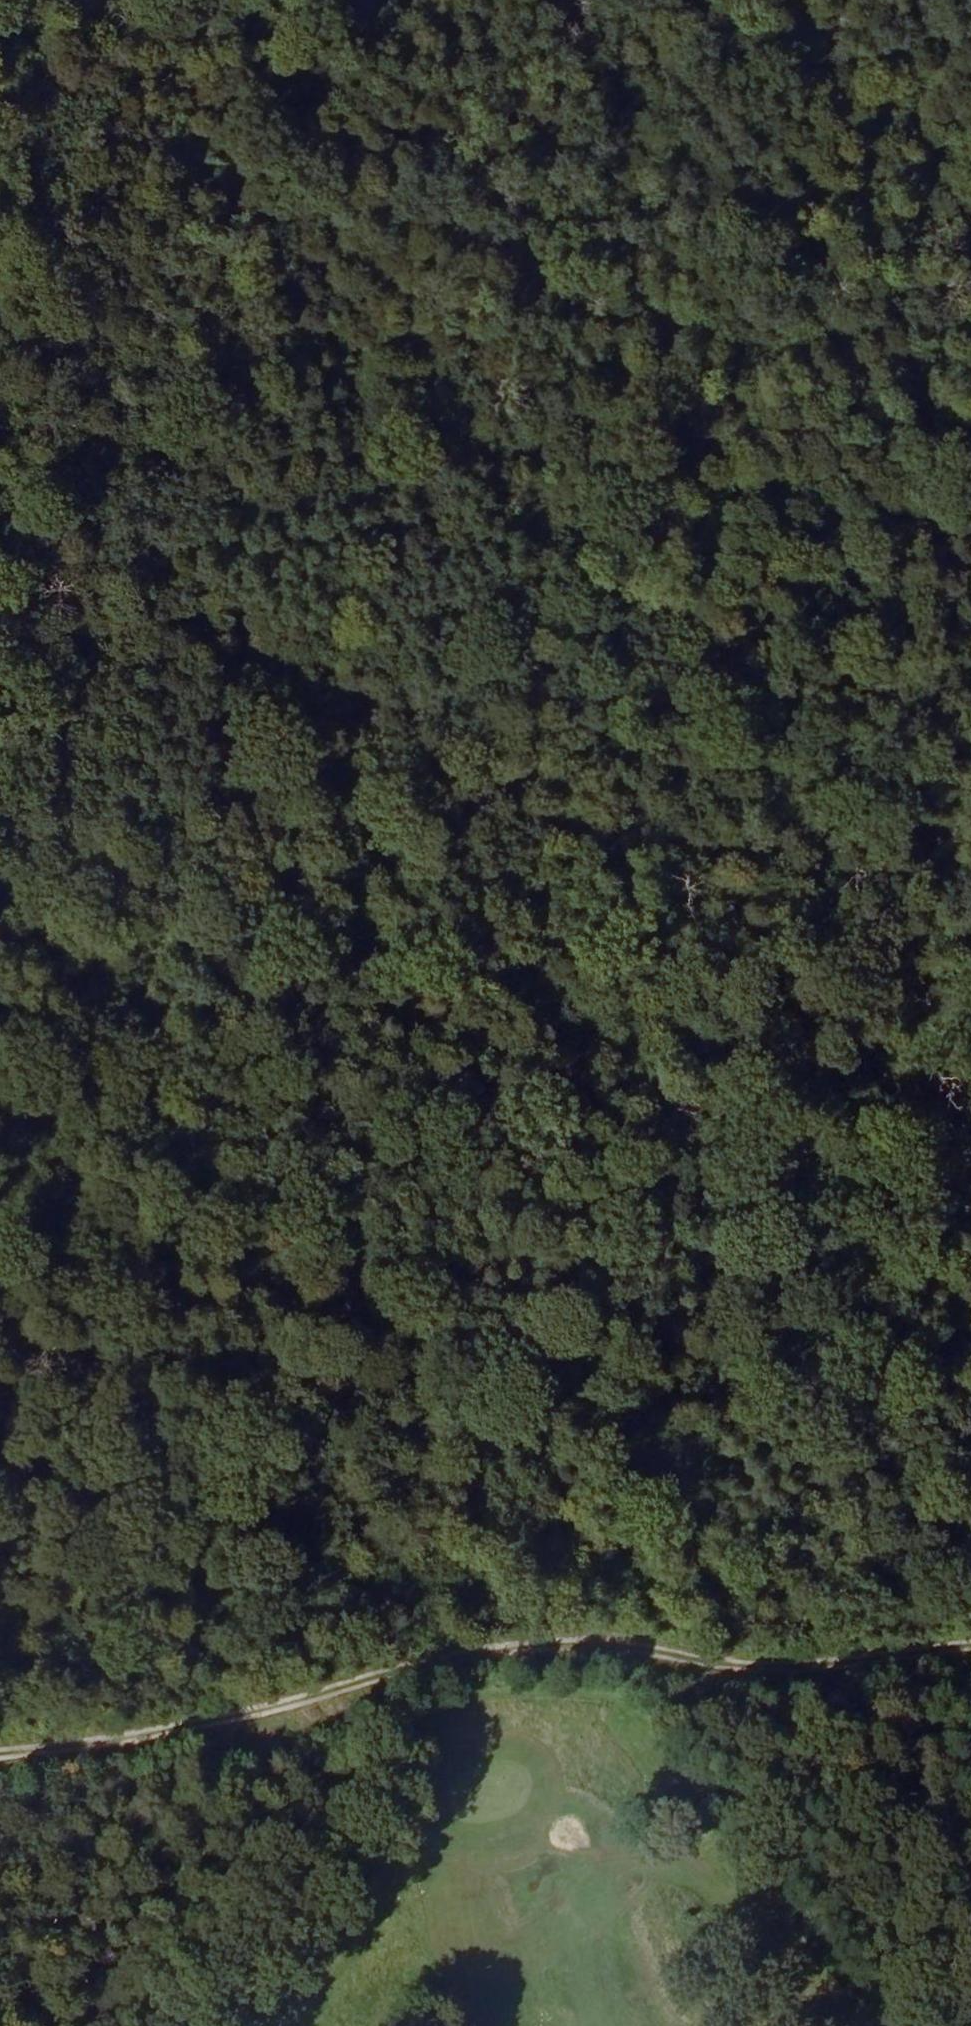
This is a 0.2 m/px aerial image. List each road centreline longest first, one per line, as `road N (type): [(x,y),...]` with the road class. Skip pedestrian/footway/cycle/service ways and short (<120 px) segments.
road 1 (track): [(0,1755),(274,1716),(432,1662),(626,1642),(796,1667),(970,1648)]
road 2 (track): [(626,1642),(970,1974)]

